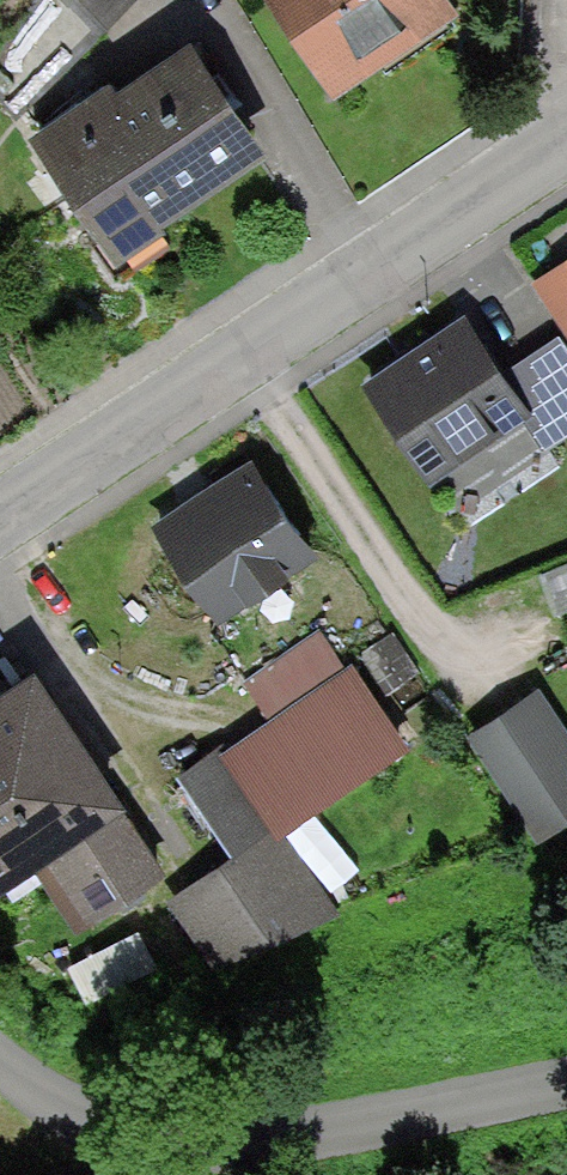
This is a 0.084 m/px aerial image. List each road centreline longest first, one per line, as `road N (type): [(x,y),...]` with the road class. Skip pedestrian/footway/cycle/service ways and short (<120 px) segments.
road 1 (residential): [(0,521),(566,146)]
road 2 (unclassified): [(0,1048),(48,1086),(198,1143),(346,1125),(566,1081)]

